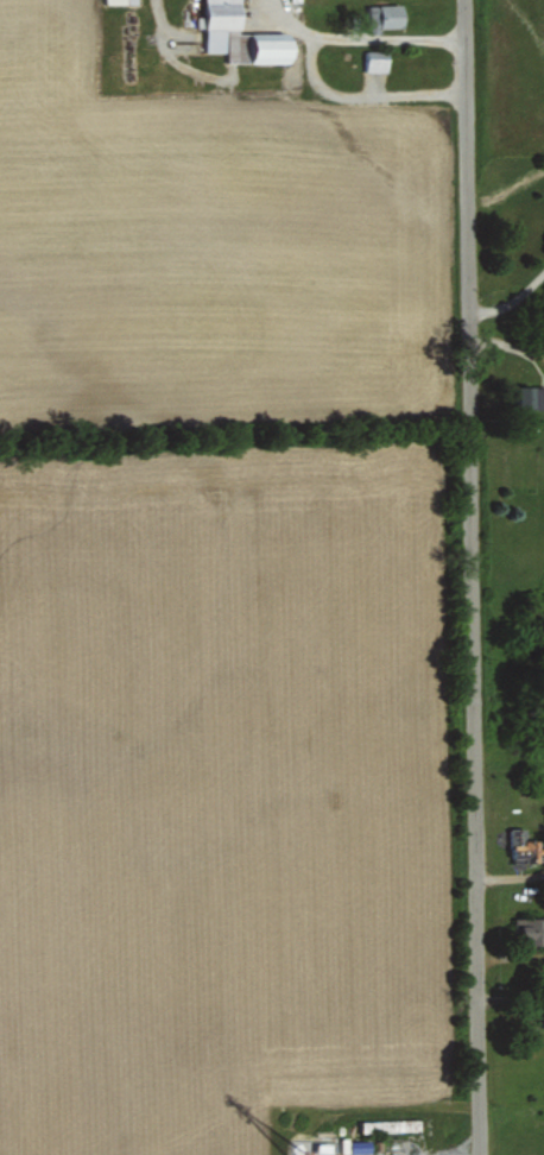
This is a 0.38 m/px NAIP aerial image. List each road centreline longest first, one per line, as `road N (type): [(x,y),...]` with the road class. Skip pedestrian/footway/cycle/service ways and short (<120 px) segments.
road 1 (residential): [(481,1154),(464,0)]

